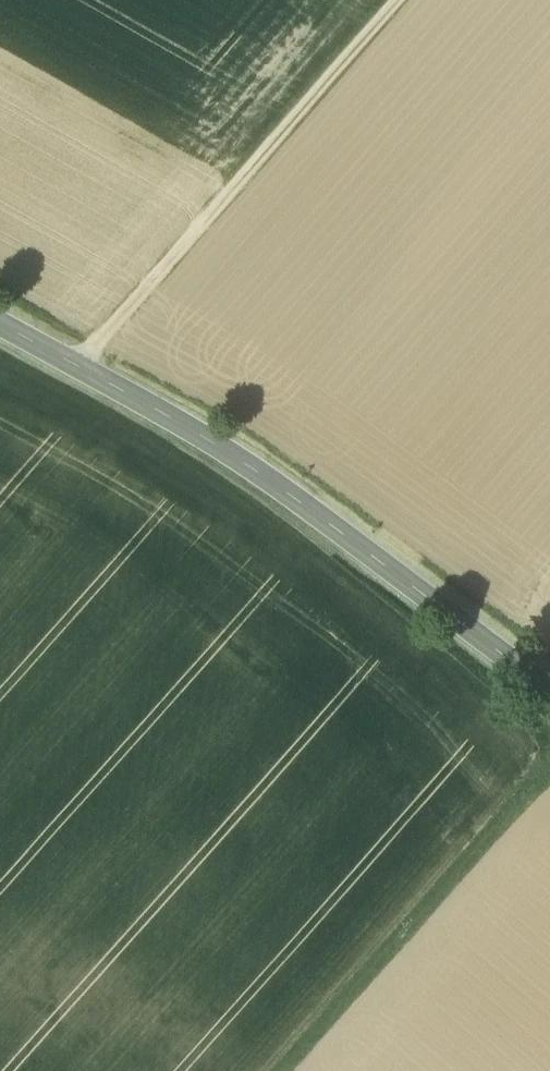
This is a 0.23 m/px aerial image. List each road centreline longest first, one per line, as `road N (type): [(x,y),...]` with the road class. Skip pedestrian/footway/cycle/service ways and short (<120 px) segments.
road 1 (tertiary): [(549,694),(302,504),(173,419),(0,326)]
road 2 (track): [(78,368),(391,0)]
road 3 (track): [(301,1070),(549,786)]

